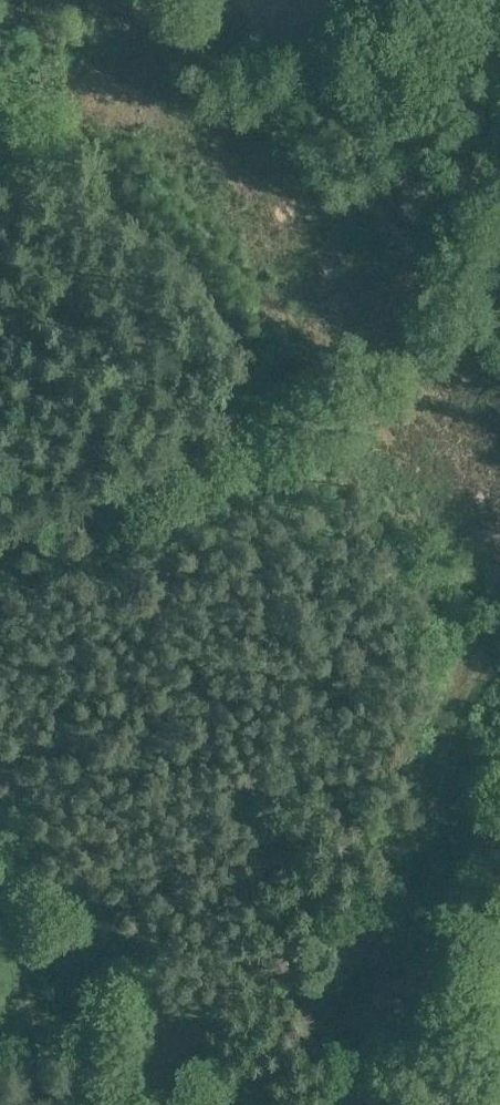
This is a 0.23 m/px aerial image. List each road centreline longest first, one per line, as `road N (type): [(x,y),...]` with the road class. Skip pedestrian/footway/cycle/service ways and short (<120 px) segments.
road 1 (track): [(150,0),(255,88)]

